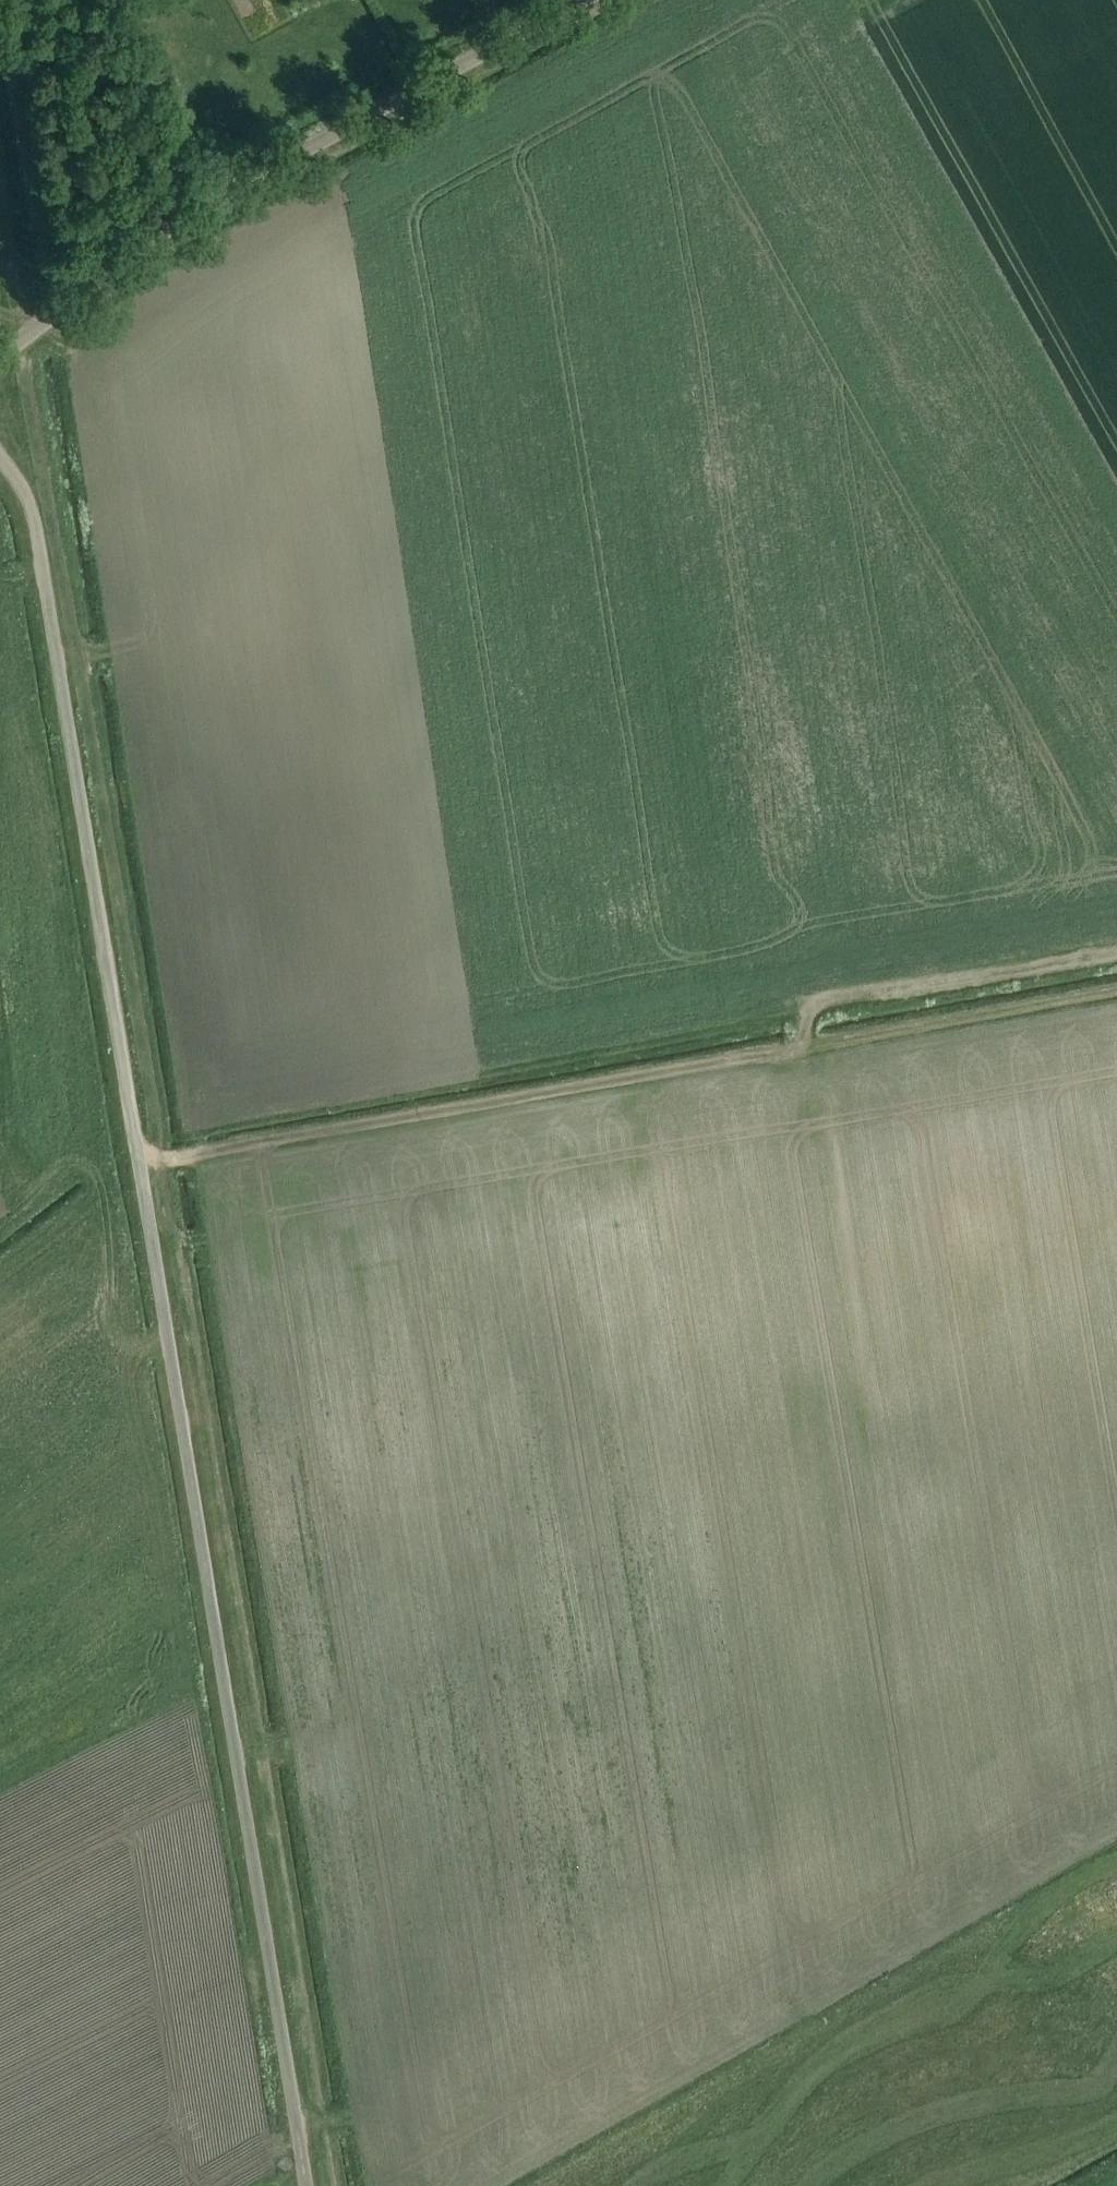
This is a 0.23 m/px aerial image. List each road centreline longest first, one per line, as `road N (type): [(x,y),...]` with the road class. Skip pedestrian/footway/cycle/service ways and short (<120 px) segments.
road 1 (unclassified): [(307,2185),(39,540),(25,490),(0,455)]
road 2 (track): [(1116,953),(980,979),(847,990),(815,1007),(804,1046),(140,1163)]
road 3 (tertiary): [(0,357),(132,255),(251,179),(580,0)]

